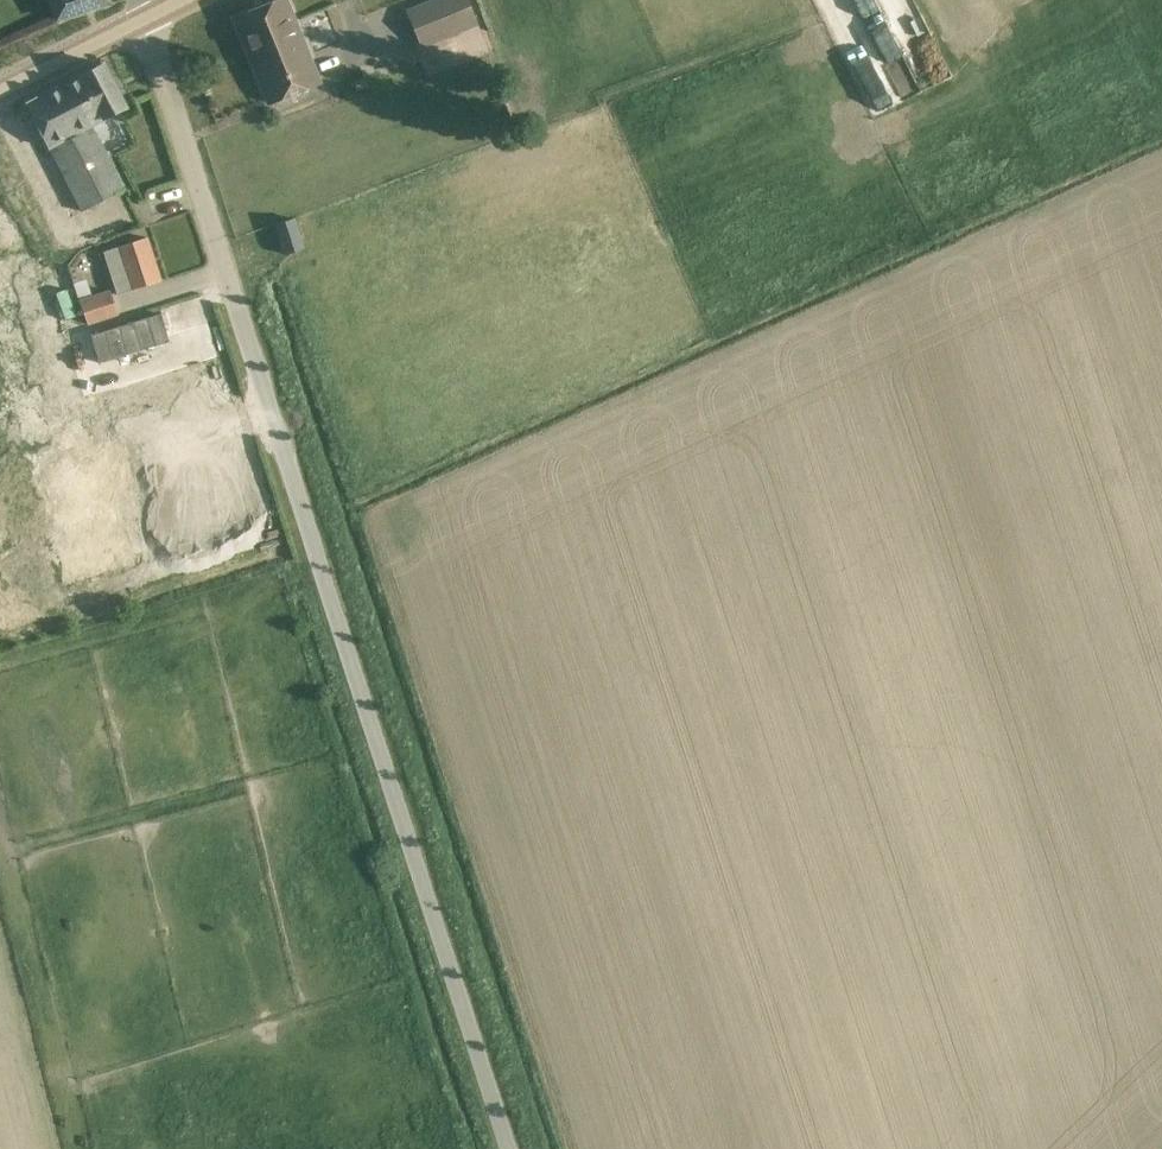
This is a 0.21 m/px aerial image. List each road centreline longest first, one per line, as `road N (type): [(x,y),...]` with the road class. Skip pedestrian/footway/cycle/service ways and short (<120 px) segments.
road 1 (unclassified): [(498,1148),(148,18)]
road 2 (secondary): [(0,92),(148,18)]

